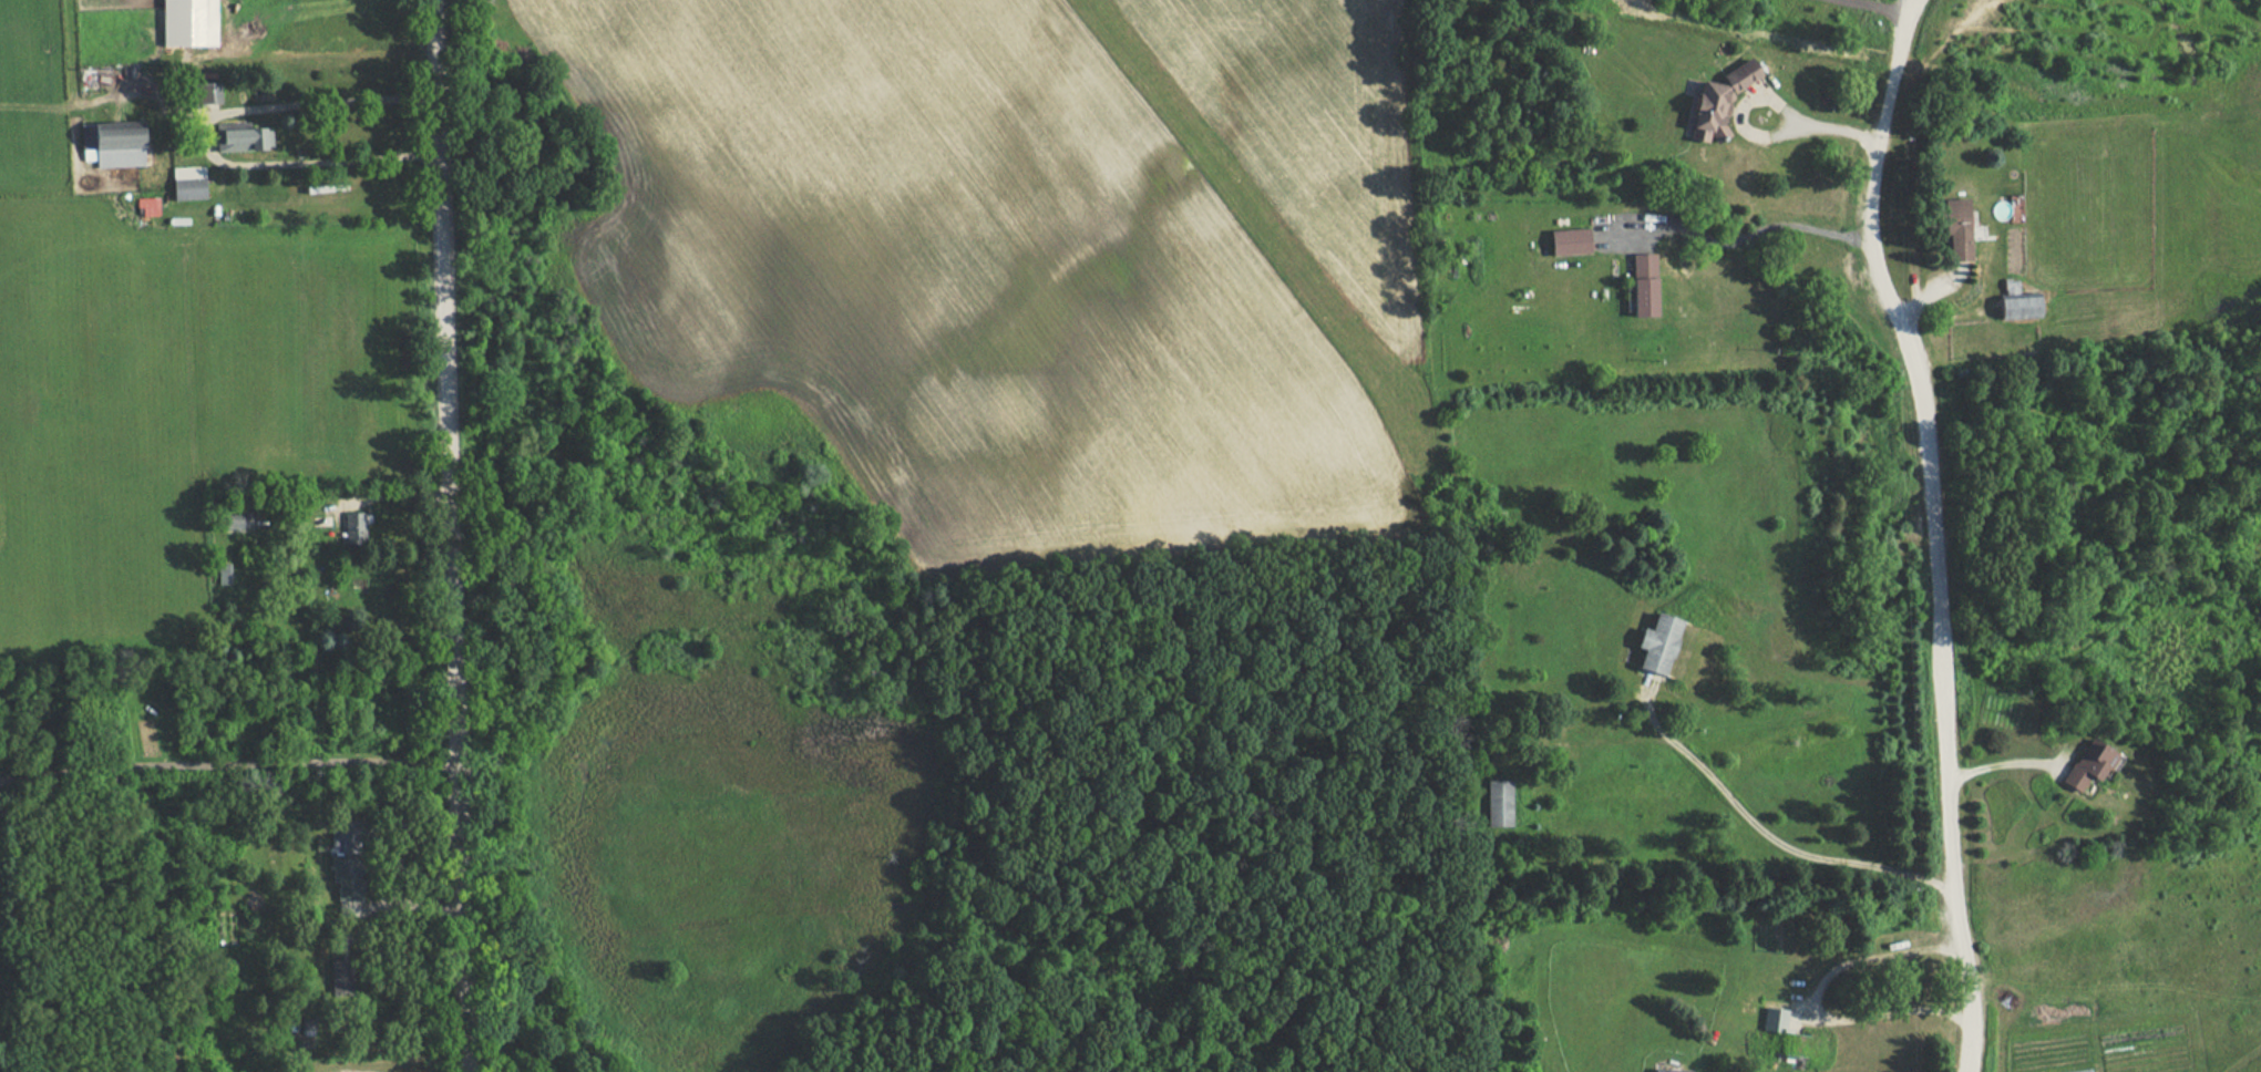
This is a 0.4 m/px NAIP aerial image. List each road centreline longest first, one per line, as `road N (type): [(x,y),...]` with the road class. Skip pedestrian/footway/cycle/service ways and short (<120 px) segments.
road 1 (residential): [(1969,1071),(1974,1047),(1950,869),(1914,364),(1869,270),(1862,233),(1875,125),(1906,0)]
road 2 (residential): [(461,1071),(429,0)]

